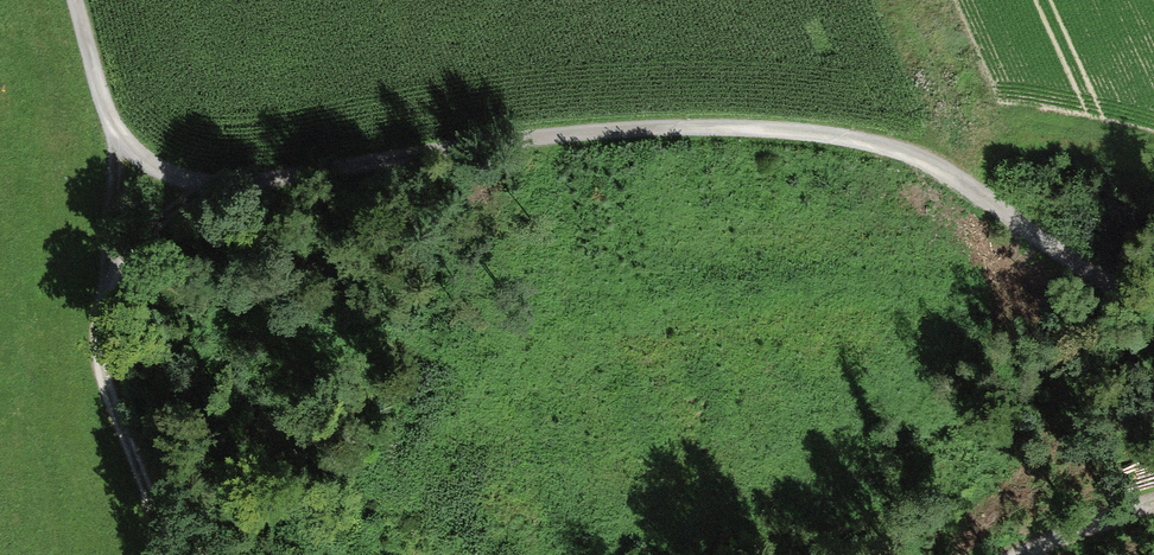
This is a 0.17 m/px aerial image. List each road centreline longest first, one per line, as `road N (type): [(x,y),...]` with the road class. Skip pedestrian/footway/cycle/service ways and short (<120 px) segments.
road 1 (track): [(67,0),(101,107),(169,172),(287,180),(499,151),(777,136),(921,166),(1153,298)]
road 2 (track): [(205,174),(100,277),(100,364),(159,554)]
road 3 (track): [(104,272),(113,187),(101,107)]
road 4 (track): [(1153,503),(1029,554)]

